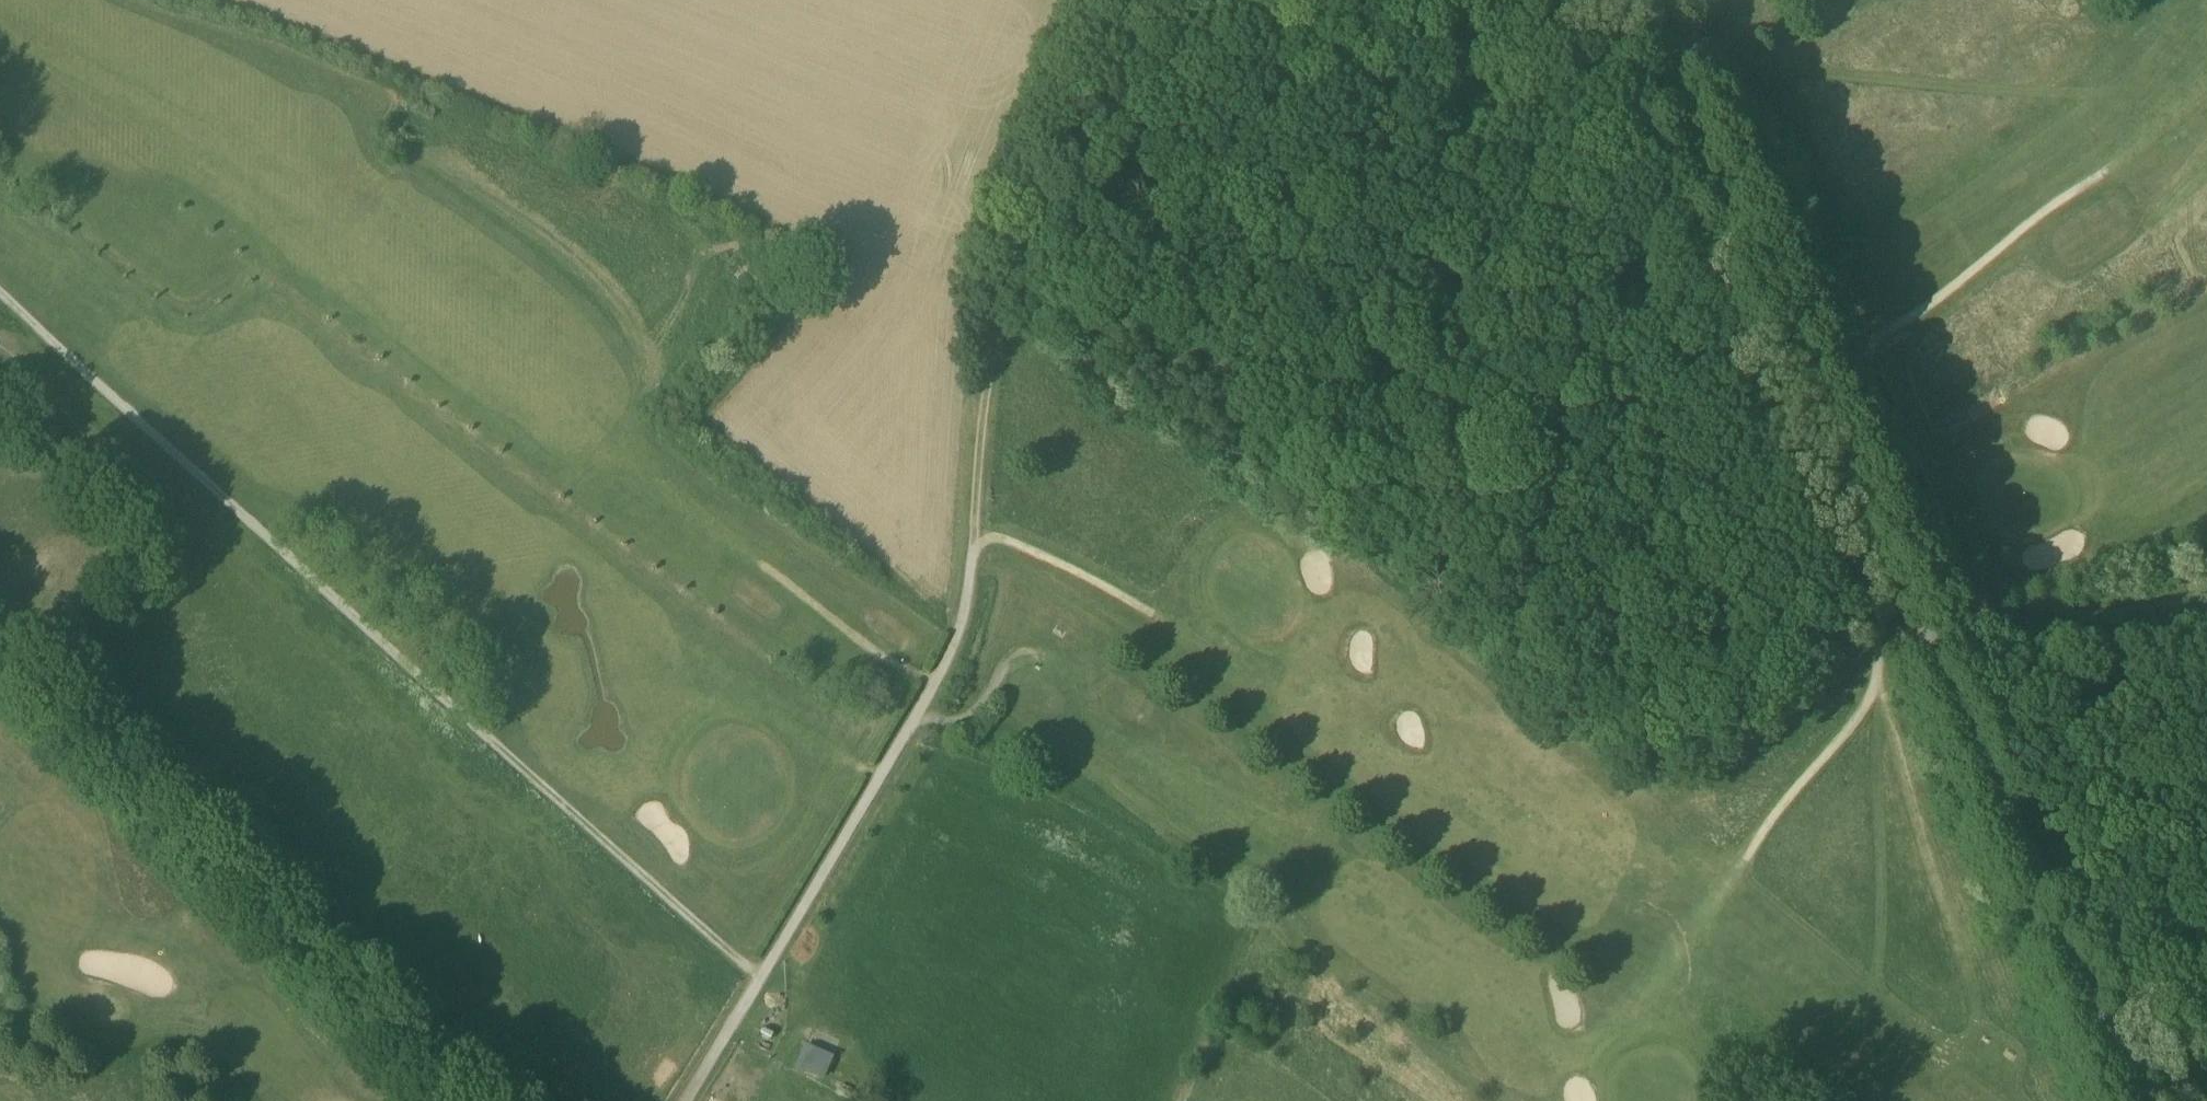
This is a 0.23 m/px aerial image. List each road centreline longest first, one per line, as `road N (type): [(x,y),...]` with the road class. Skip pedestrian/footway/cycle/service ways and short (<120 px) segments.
road 1 (track): [(688,1100),(955,650),(981,554),(988,405),(1015,288),(1149,0)]
road 2 (unclassified): [(2136,1100),(1640,0)]
road 3 (track): [(493,1100),(0,639)]

